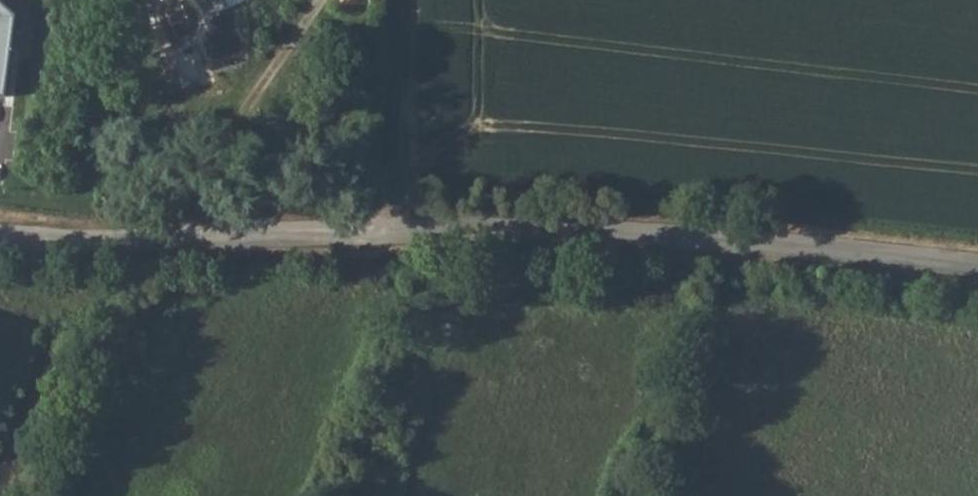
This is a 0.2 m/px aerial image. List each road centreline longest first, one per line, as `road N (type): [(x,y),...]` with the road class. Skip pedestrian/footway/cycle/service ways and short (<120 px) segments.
road 1 (residential): [(977,267),(620,235),(410,229),(62,245),(0,237)]

